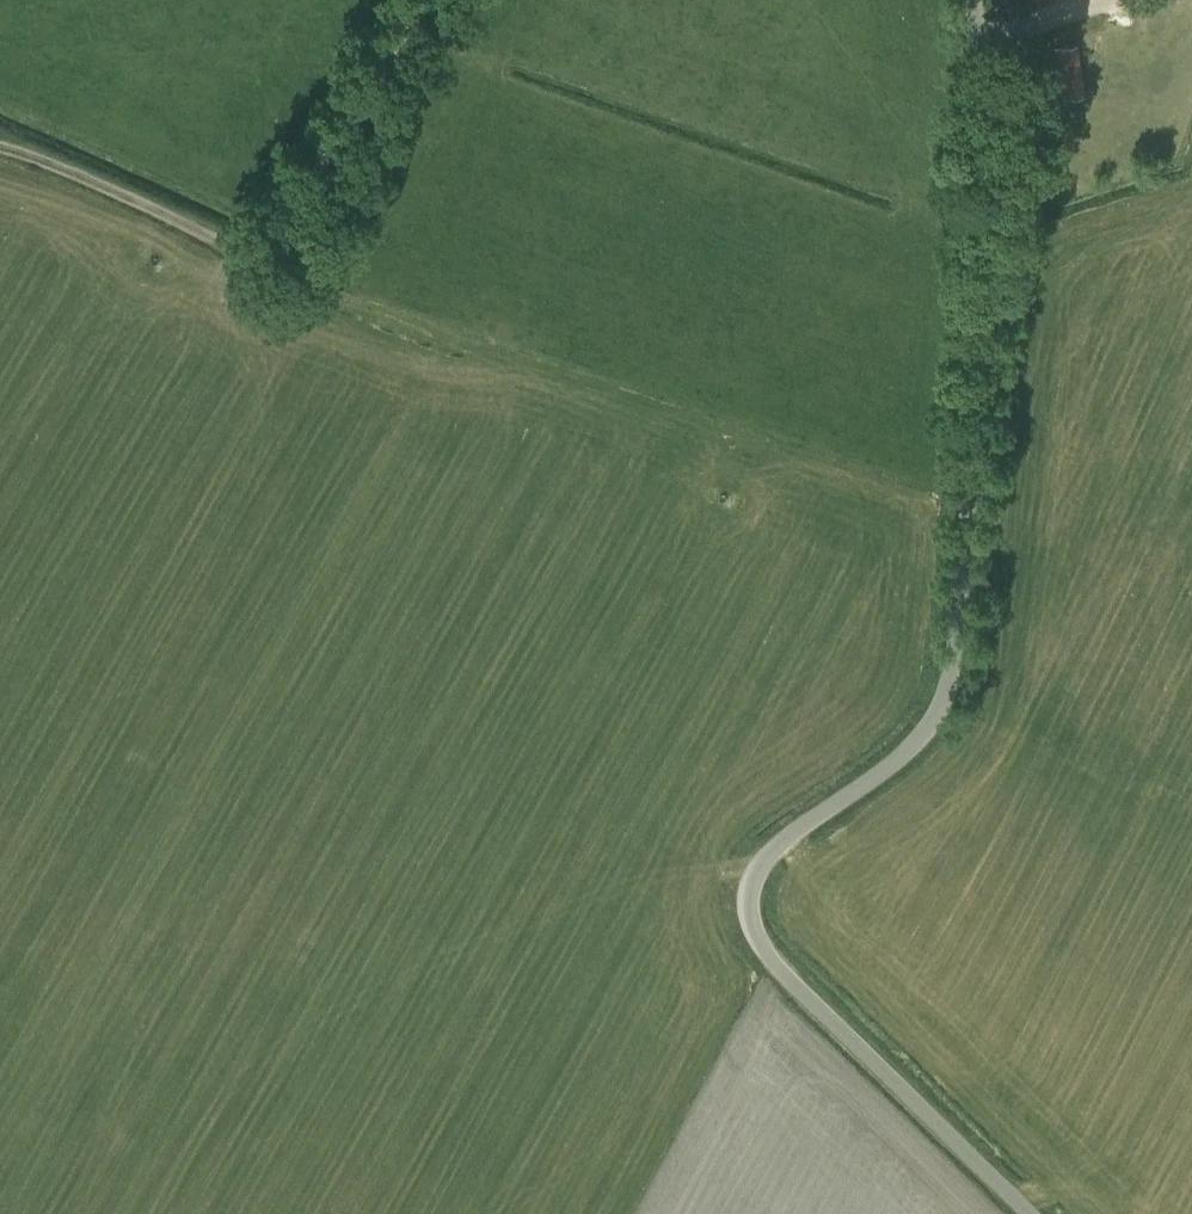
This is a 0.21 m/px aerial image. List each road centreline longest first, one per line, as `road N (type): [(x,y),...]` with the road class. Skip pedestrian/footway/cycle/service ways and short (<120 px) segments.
road 1 (unclassified): [(1030,1213),(764,952),(748,906),(764,859),(910,750),(943,708),(962,645),(994,273),(975,0)]

